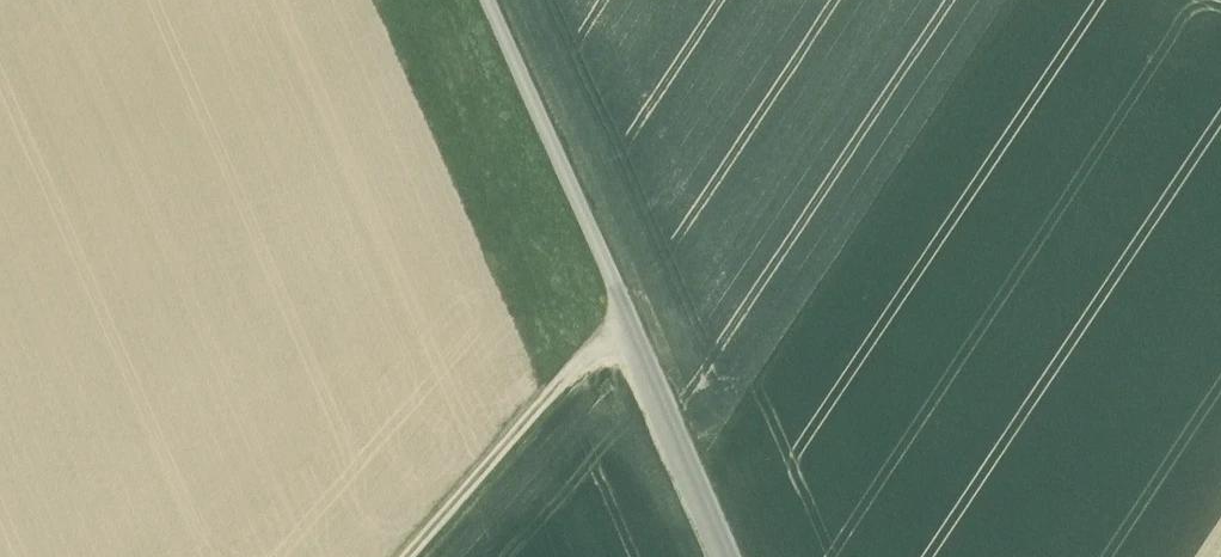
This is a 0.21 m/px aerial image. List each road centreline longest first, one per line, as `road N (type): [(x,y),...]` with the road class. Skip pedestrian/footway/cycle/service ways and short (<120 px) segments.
road 1 (unclassified): [(488,0),(733,556)]
road 2 (track): [(623,307),(406,556)]

